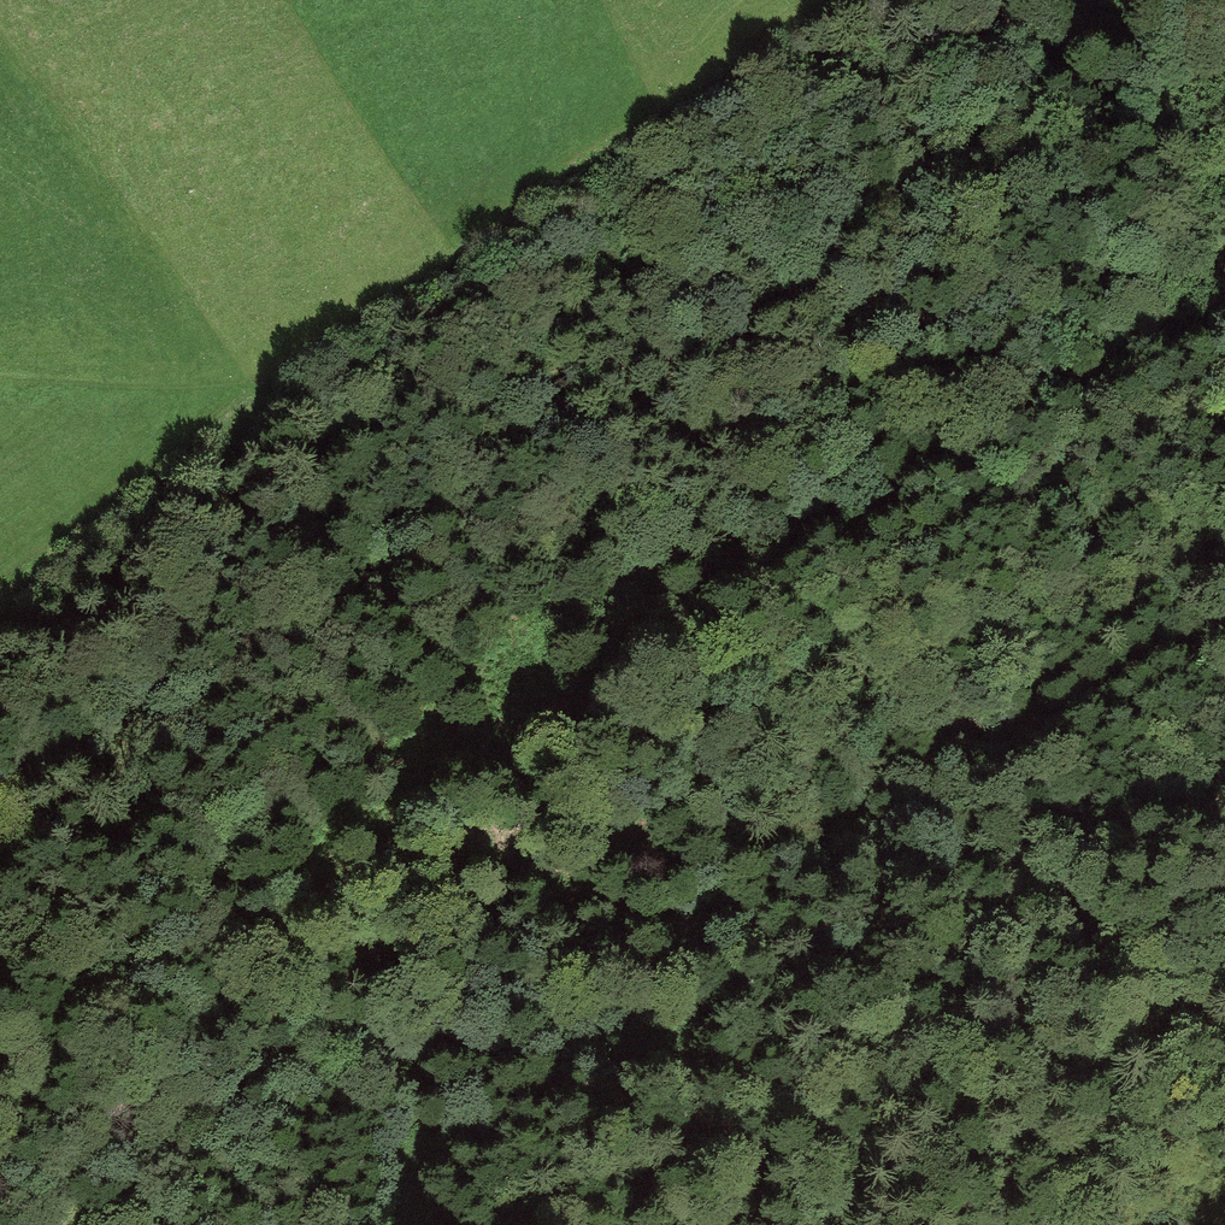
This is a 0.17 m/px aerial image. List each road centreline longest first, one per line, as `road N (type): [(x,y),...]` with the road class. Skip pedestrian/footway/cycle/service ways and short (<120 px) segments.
road 1 (track): [(1033,103),(957,228),(790,433),(715,596),(689,680),(654,737),(512,878),(431,996),(418,1040),(432,1050),(475,1047),(511,1028),(541,980),(591,944),(1224,626)]
road 2 (track): [(1033,103),(674,328),(503,449),(125,759),(271,368)]
road 3 (track): [(1224,302),(715,596)]
road 4 (track): [(418,1040),(389,1135),(391,1224)]

